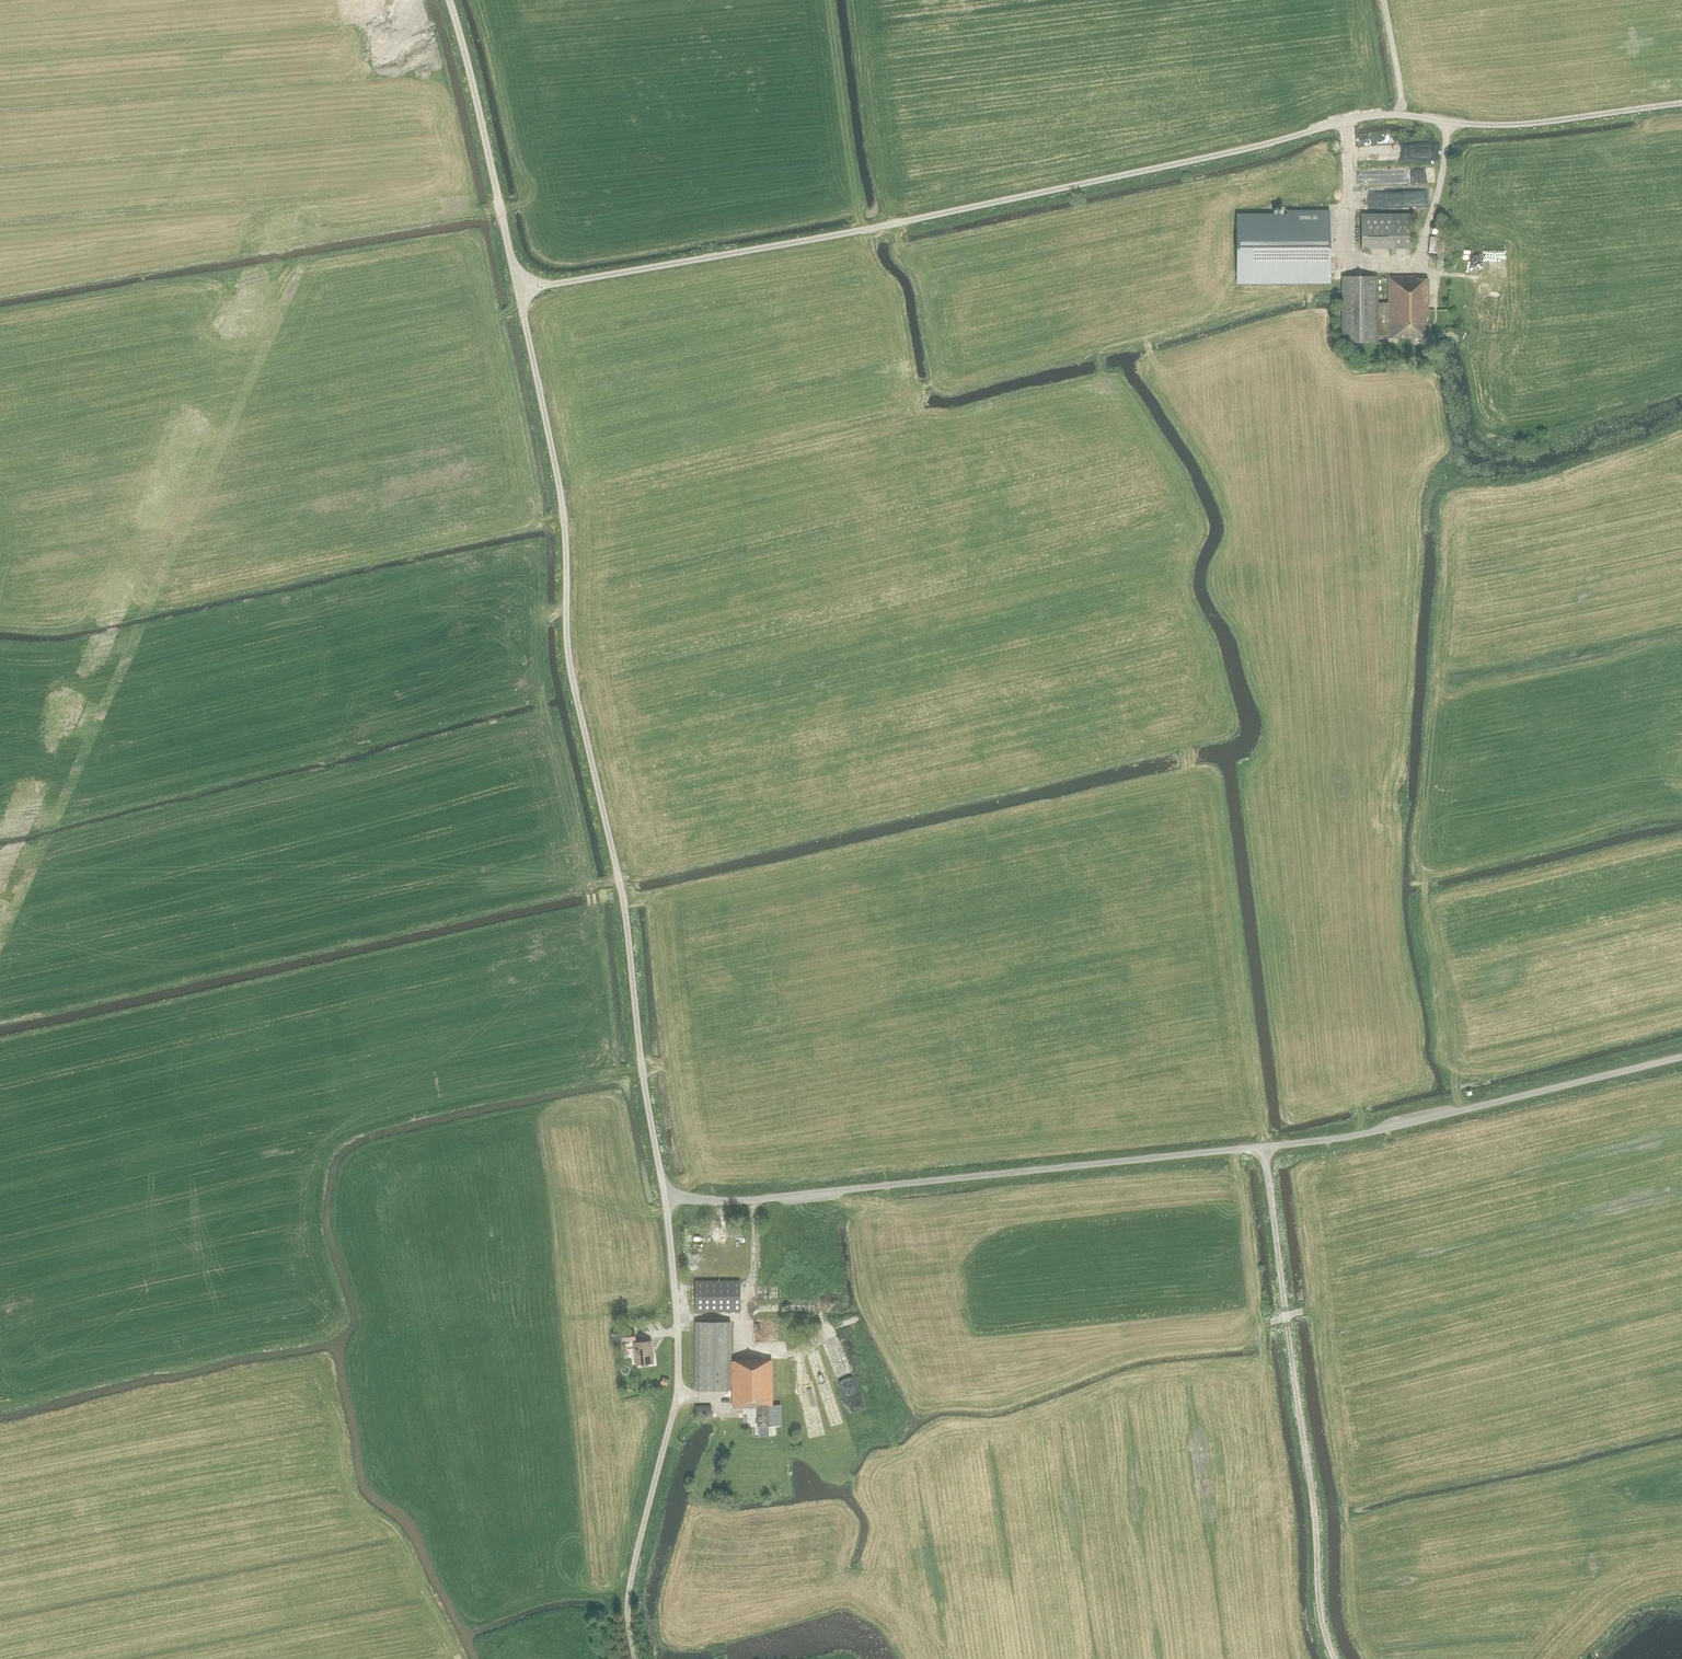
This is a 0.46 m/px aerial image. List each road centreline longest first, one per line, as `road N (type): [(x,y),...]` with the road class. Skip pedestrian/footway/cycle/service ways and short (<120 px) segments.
road 1 (unclassified): [(519,290),(559,481),(571,673),(625,905),(664,1194),(745,1201),(1264,1147)]
road 2 (unclassified): [(519,290),(911,220),(1364,118),(1512,125),(1681,103)]
road 3 (unclassified): [(450,0),(519,290)]
road 4 (track): [(754,1200),(750,1353)]

